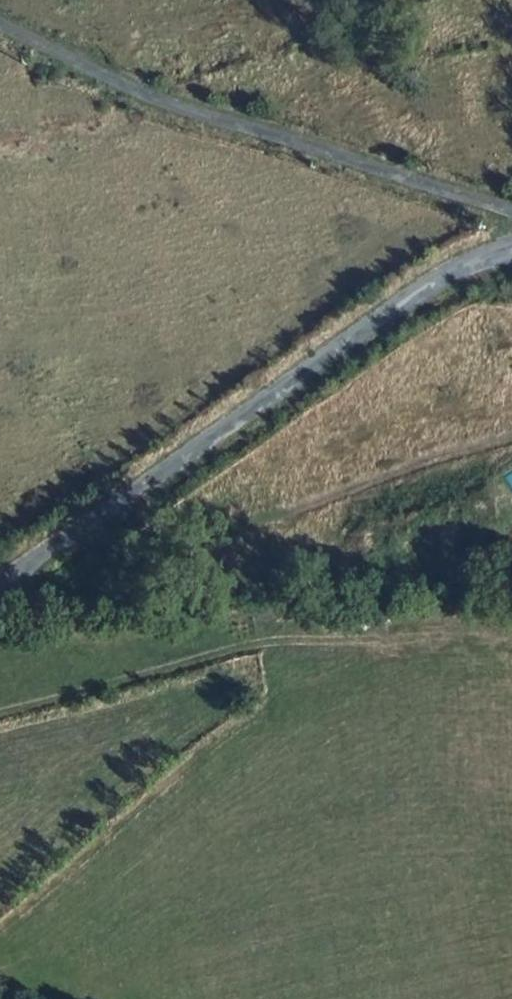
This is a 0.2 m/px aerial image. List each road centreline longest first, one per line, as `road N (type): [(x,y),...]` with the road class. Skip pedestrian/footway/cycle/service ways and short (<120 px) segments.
road 1 (unclassified): [(0,597),(438,279),(511,247)]
road 2 (unclassified): [(511,212),(150,93),(0,28)]
road 3 (track): [(0,619),(455,582),(511,592)]

